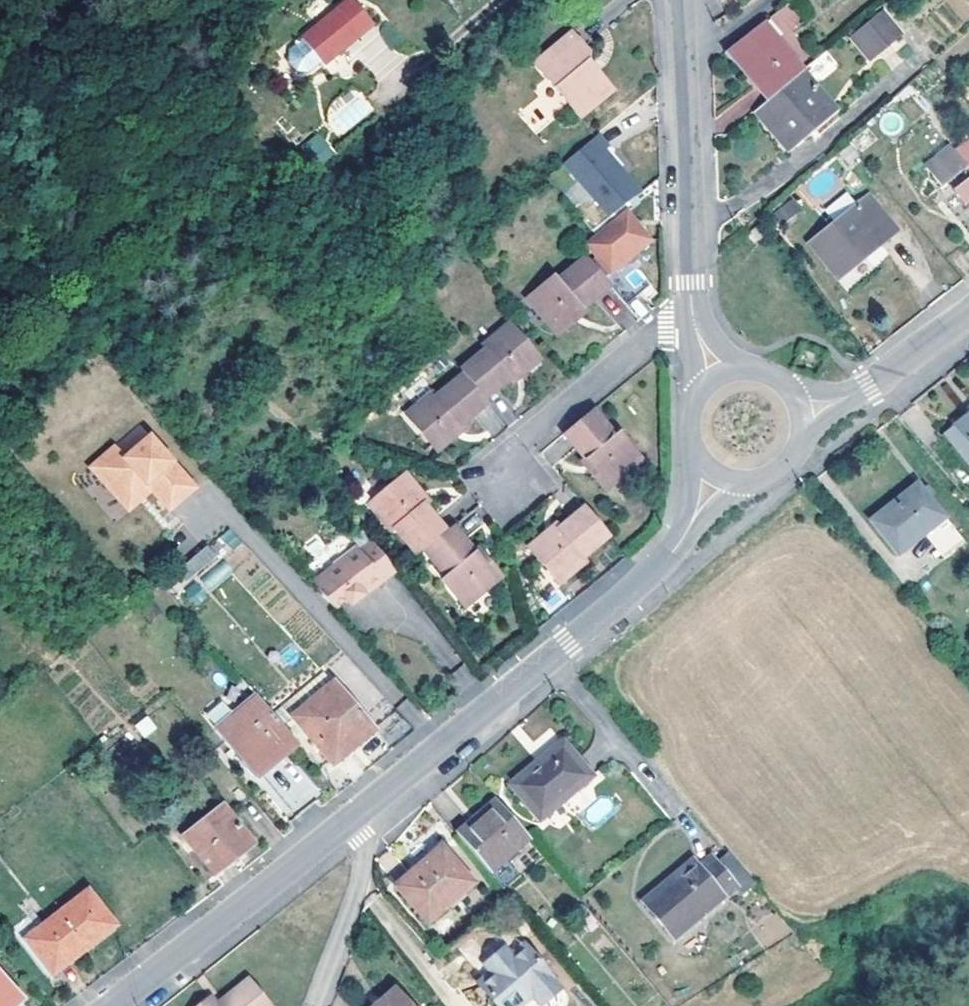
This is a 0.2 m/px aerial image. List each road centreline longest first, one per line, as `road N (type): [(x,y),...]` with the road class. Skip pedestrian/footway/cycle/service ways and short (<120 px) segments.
road 1 (tertiary): [(113,1005),(641,581),(684,534),(717,479)]
road 2 (residential): [(669,0),(691,315)]
road 3 (residential): [(531,441),(691,315)]
road 4 (tertiary): [(801,418),(870,389),(968,313)]
road 5 (tertiary): [(717,479),(750,487),(781,475),(800,447),(801,418)]

